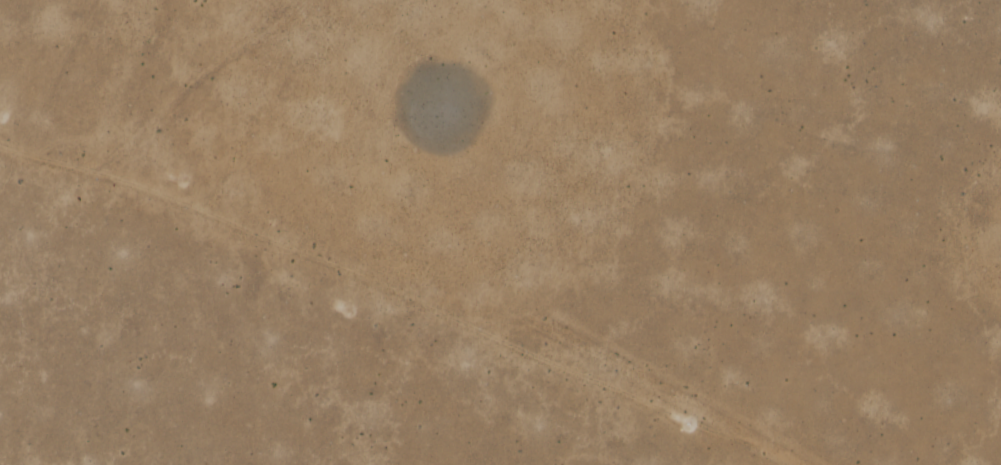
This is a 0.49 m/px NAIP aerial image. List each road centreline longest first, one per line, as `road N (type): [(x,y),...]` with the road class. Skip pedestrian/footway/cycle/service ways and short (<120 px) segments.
road 1 (track): [(800,464),(223,216),(0,145)]
road 2 (track): [(115,179),(182,104),(320,0)]

